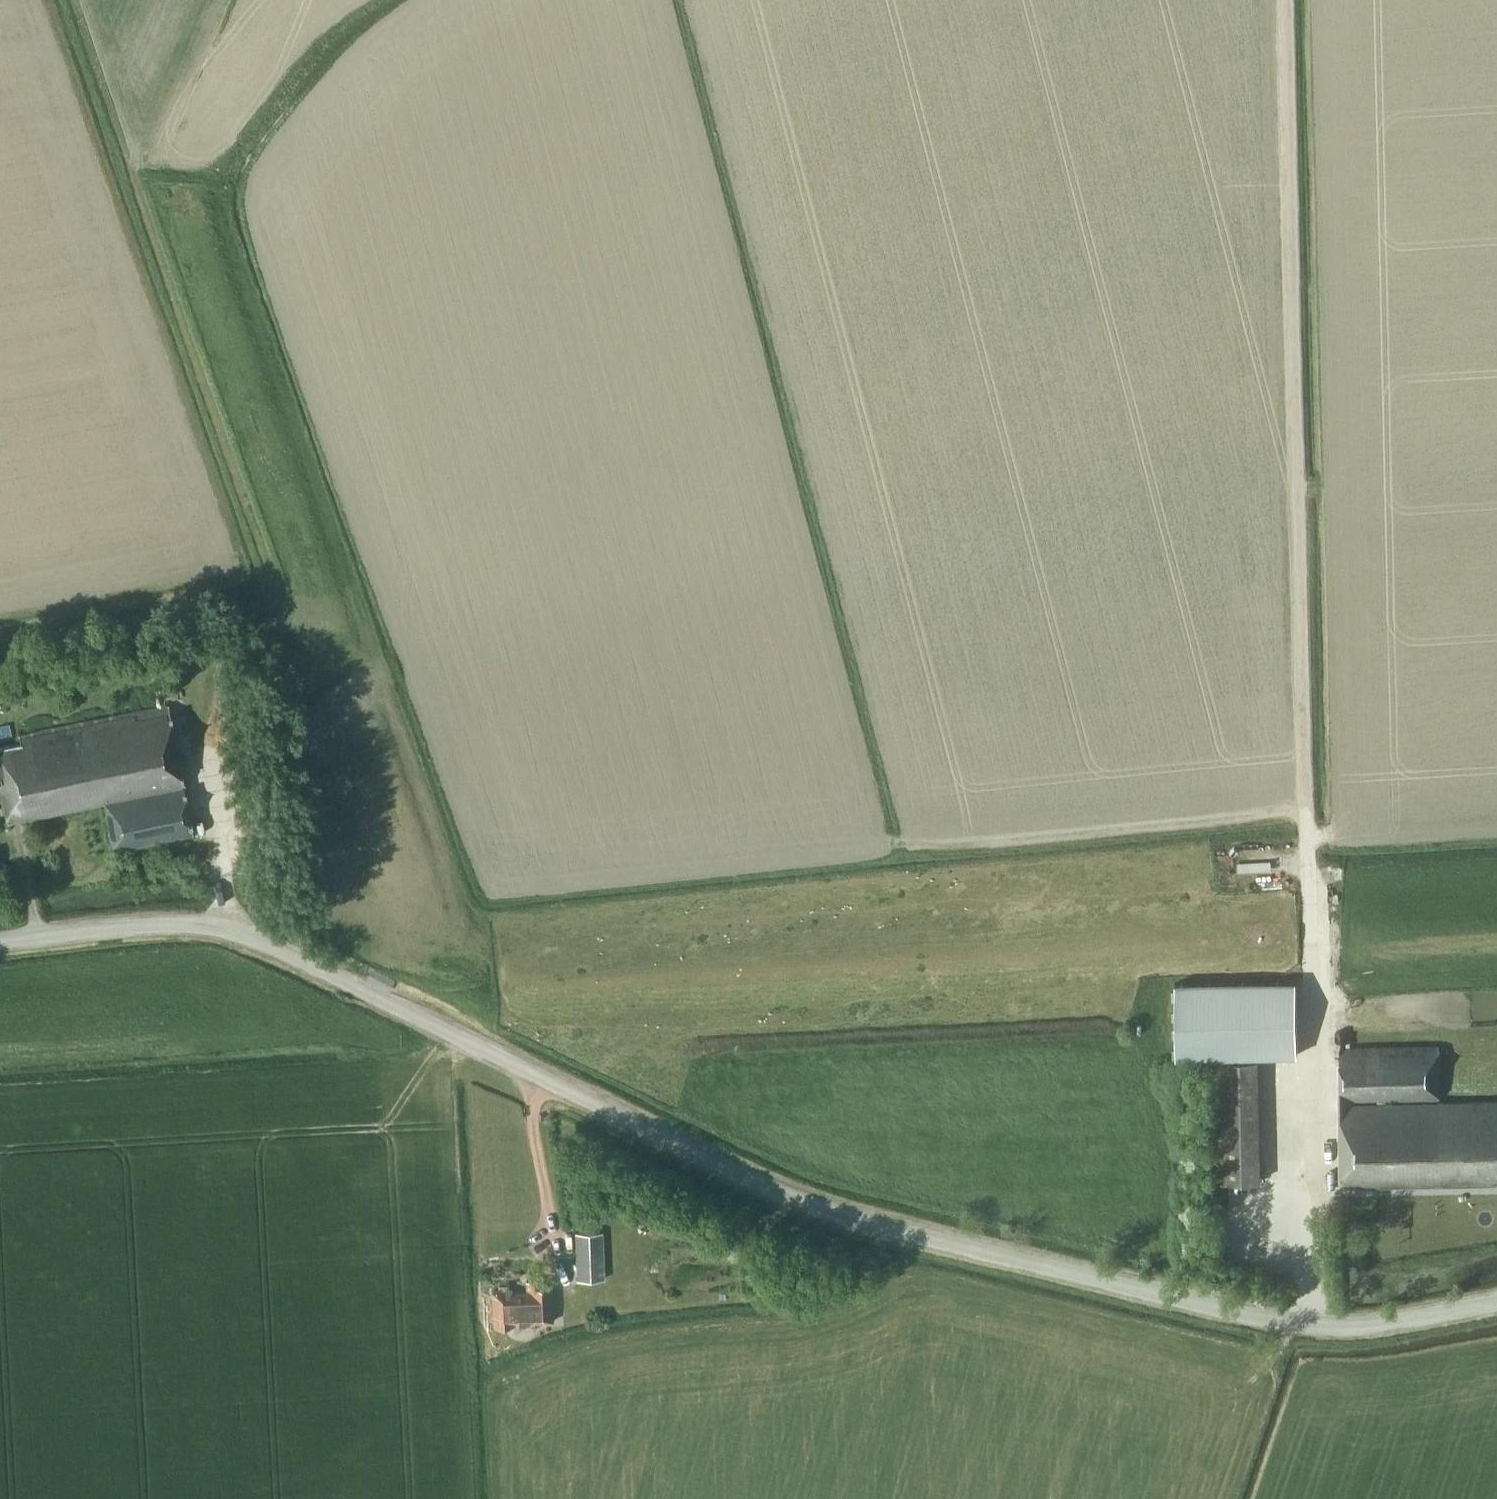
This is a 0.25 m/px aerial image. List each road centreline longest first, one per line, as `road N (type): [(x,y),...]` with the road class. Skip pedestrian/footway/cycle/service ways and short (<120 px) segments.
road 1 (tertiary): [(1496,1301),(1362,1327),(1203,1305),(799,1198),(231,931),(118,926),(0,943)]

